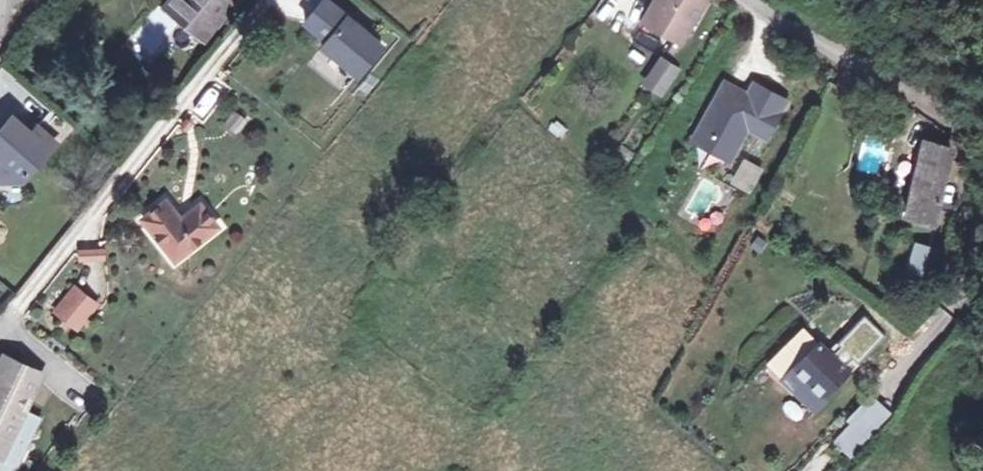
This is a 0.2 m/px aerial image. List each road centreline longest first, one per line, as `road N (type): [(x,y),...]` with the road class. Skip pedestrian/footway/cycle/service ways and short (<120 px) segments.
road 1 (unclassified): [(768,0),(868,57),(964,128)]

